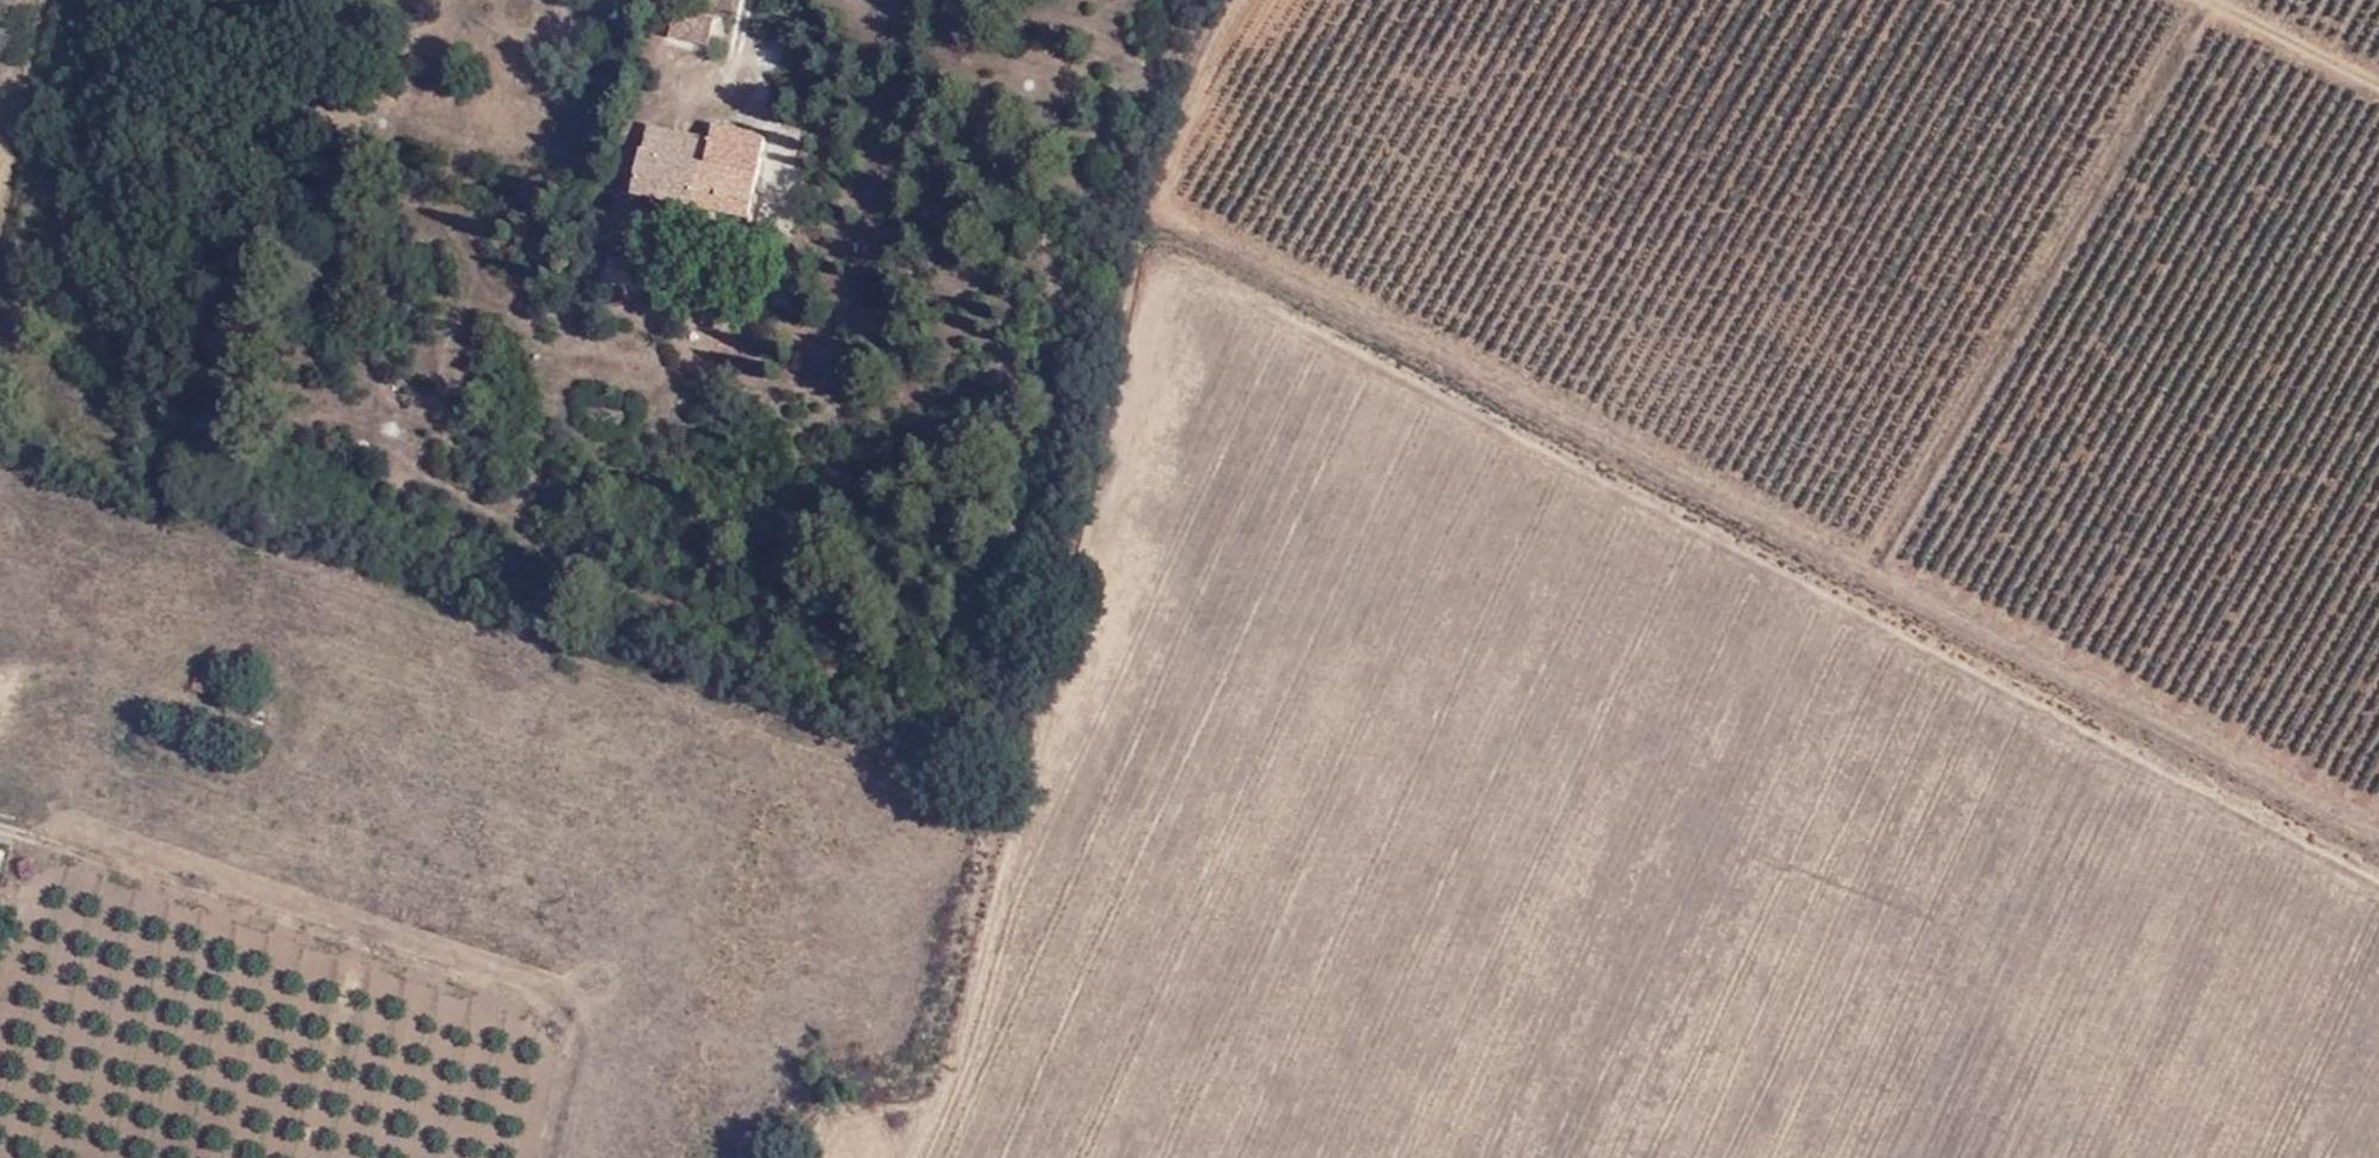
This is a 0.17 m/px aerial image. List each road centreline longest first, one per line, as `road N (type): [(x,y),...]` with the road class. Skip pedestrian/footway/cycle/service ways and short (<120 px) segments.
road 1 (track): [(2378,847),(1159,236),(1141,237),(927,1080),(845,1100),(804,1157)]
road 2 (track): [(2208,0),(2378,87)]

